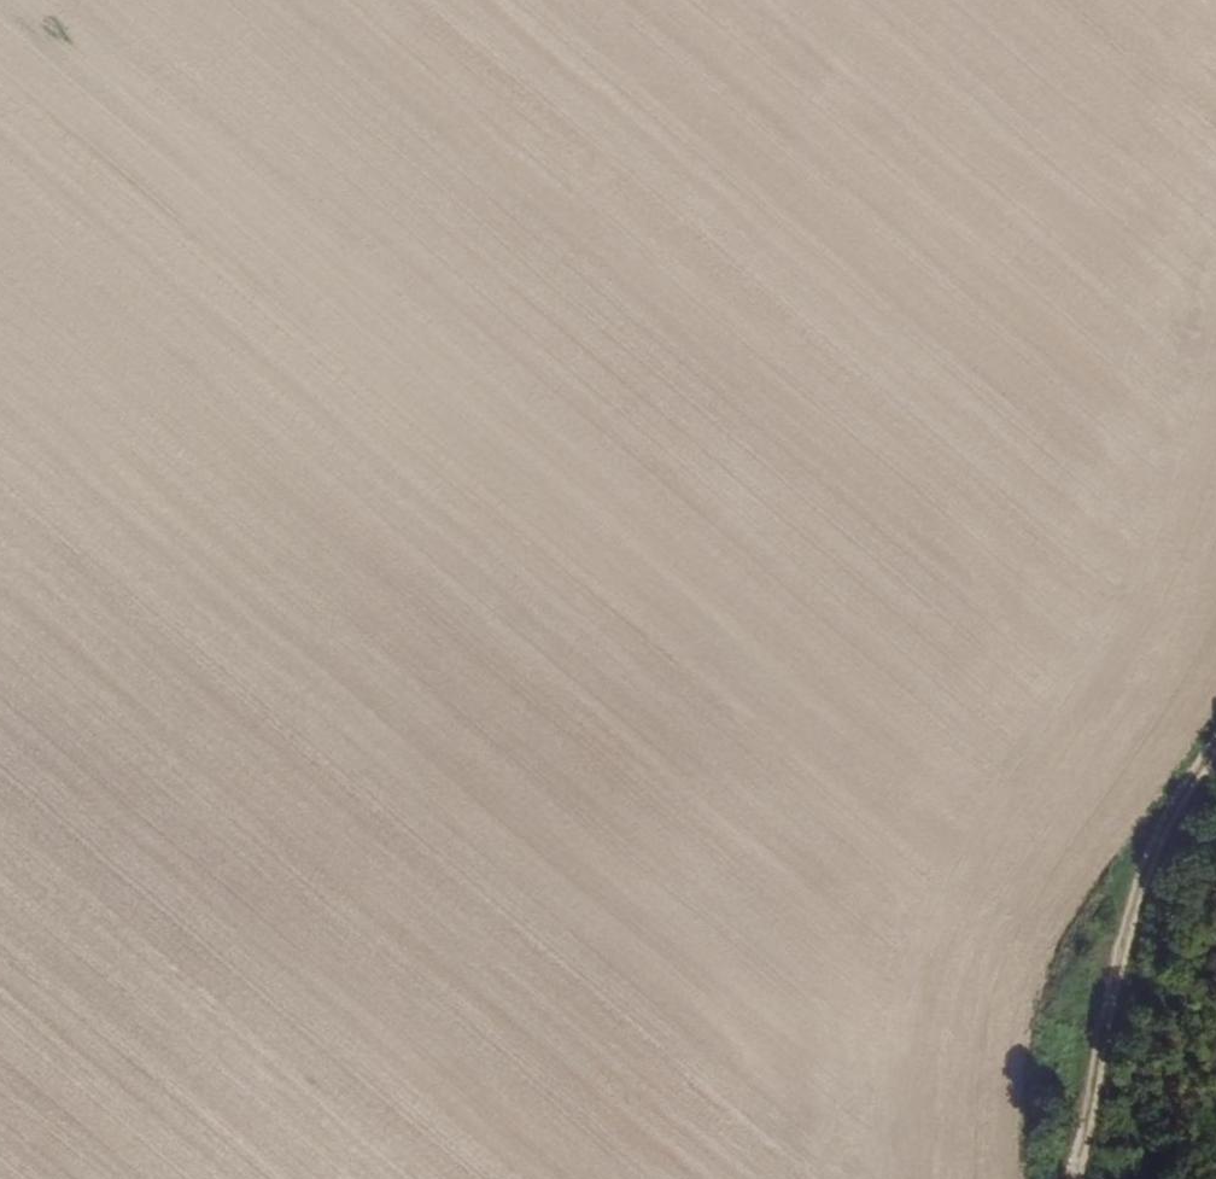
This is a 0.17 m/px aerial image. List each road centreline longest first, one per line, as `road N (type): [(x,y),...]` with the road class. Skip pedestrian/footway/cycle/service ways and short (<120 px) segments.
road 1 (track): [(1215,757),(1154,853),(1118,953),(1073,1178)]

